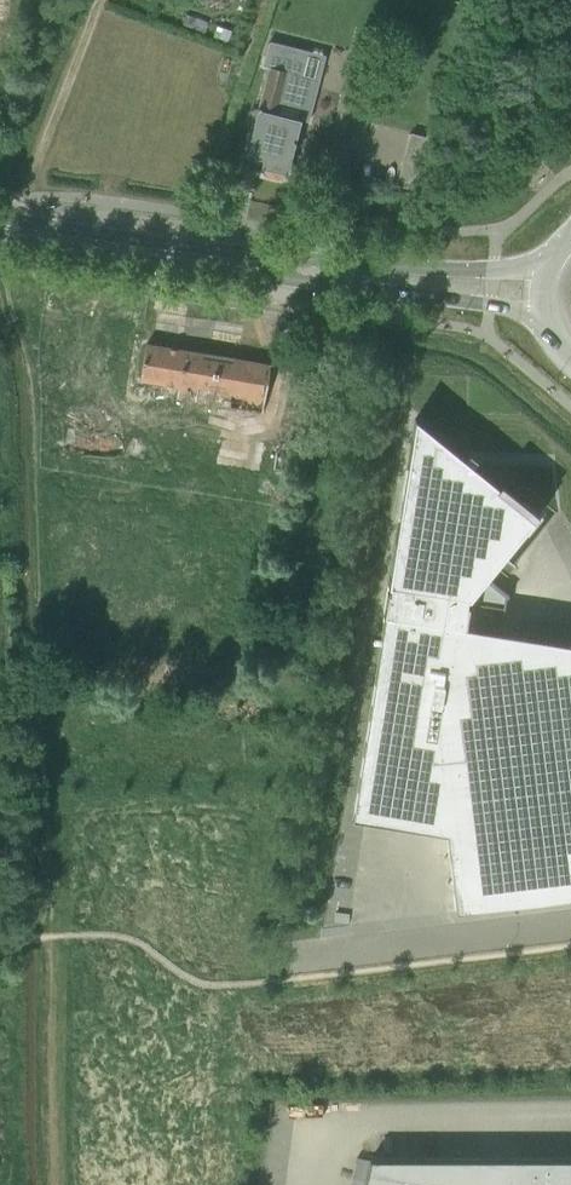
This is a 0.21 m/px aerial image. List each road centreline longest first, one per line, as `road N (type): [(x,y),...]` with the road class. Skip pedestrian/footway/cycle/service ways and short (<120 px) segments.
road 1 (secondary): [(549,267),(322,259),(0,215)]
road 2 (secondary): [(0,238),(493,302),(542,320)]

